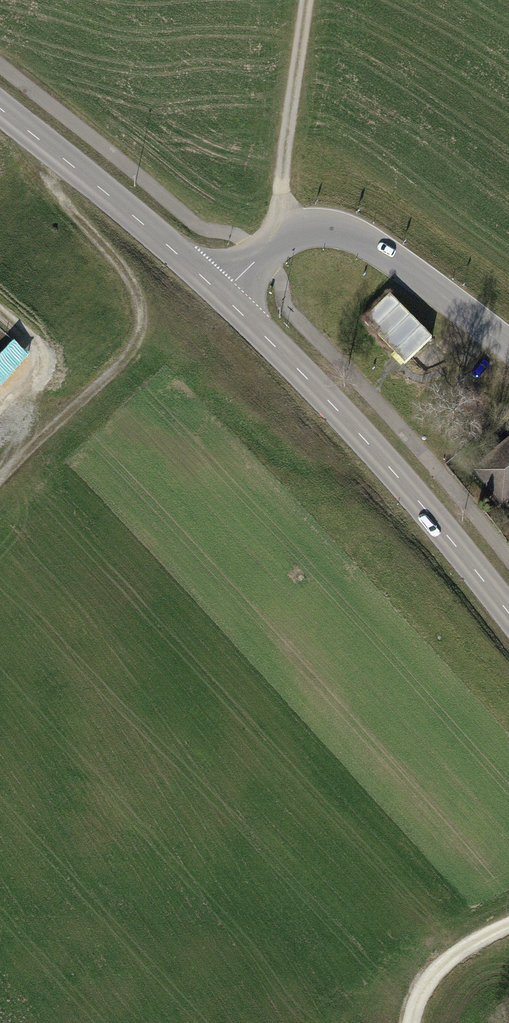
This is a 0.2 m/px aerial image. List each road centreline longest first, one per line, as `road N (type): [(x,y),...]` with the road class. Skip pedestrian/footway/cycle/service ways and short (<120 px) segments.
road 1 (tertiary): [(508,614),(312,385),(221,295)]
road 2 (track): [(0,480),(139,339),(140,302),(123,268),(64,204),(62,158)]
road 3 (tertiary): [(508,342),(337,229),(289,234),(221,295)]
road 4 (tertiary): [(221,295),(0,108)]
road 5 (track): [(289,234),(280,196),(306,0)]
road 6 (track): [(412,1022),(426,984),(448,961),(508,929)]

